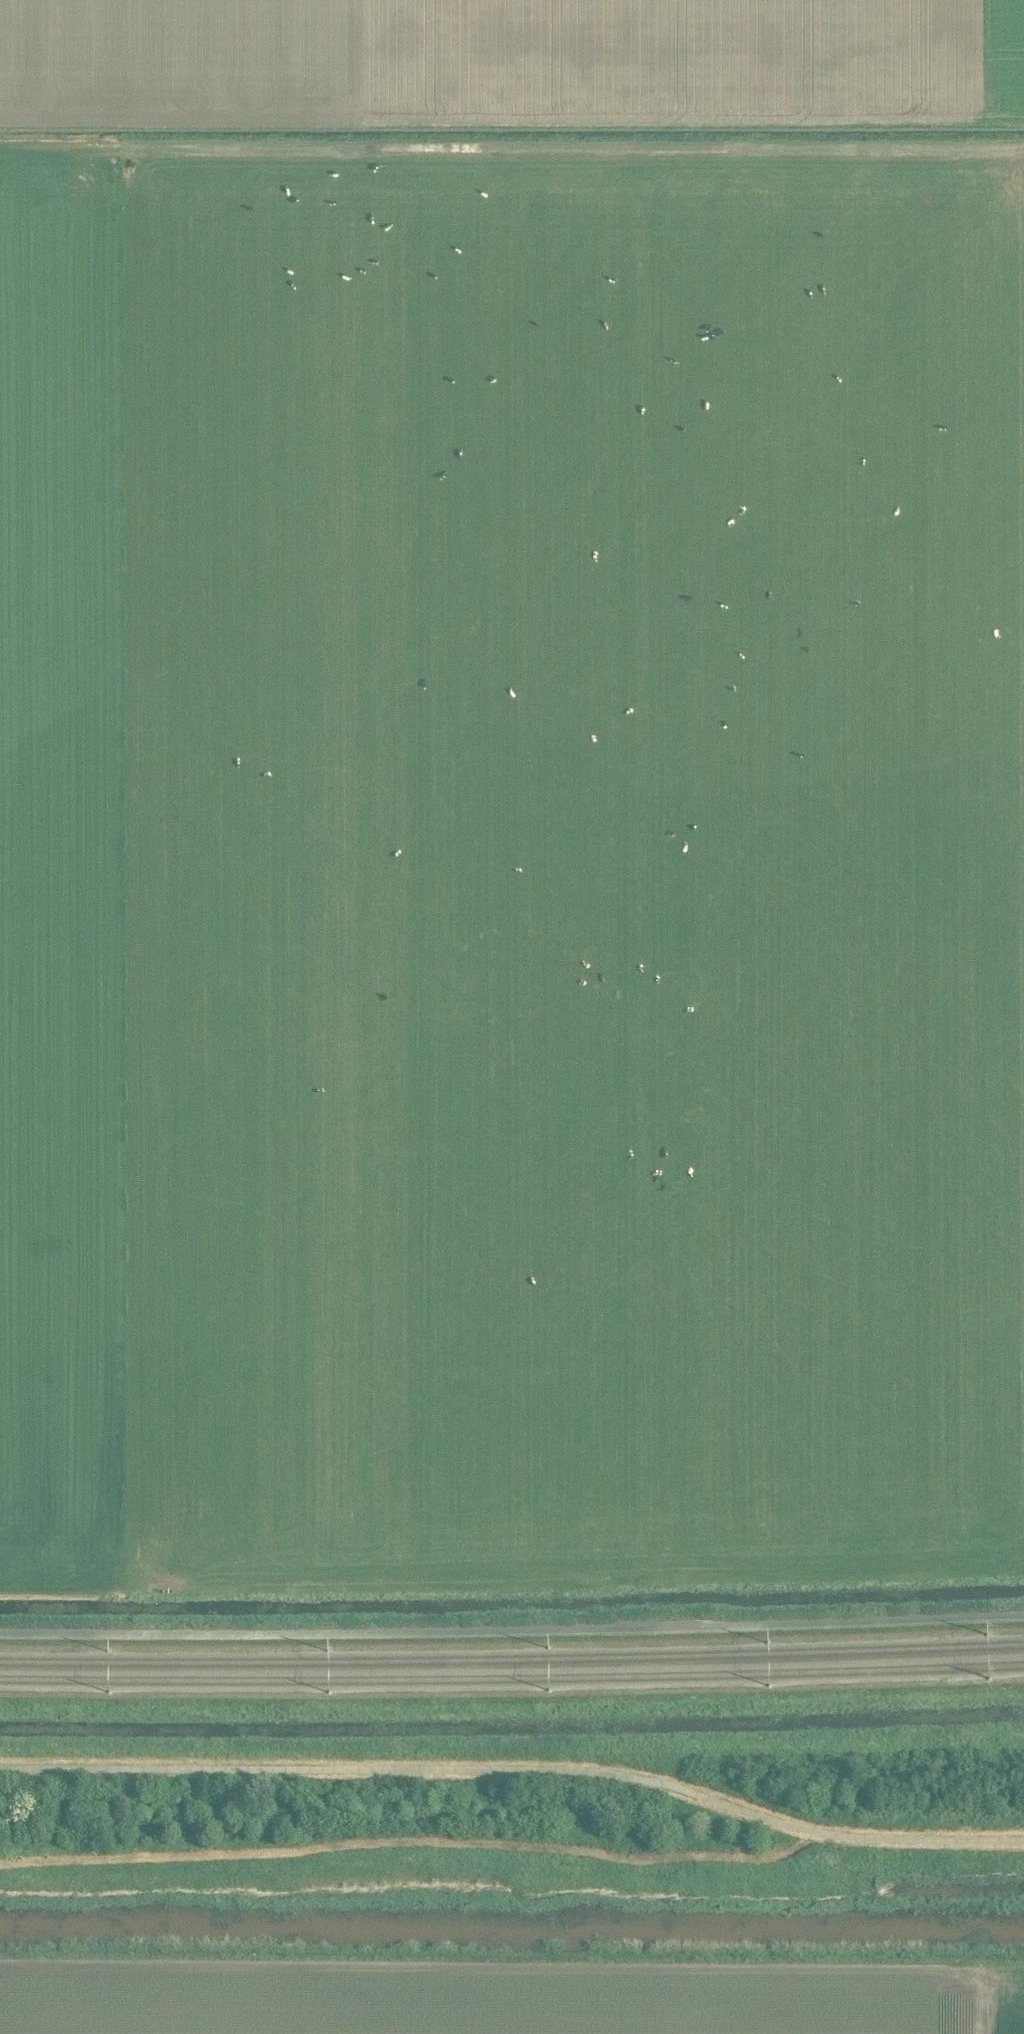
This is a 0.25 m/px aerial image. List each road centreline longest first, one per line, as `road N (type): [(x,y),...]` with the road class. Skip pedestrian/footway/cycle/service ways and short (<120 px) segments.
road 1 (track): [(1023,1691),(548,1704),(0,1705)]

